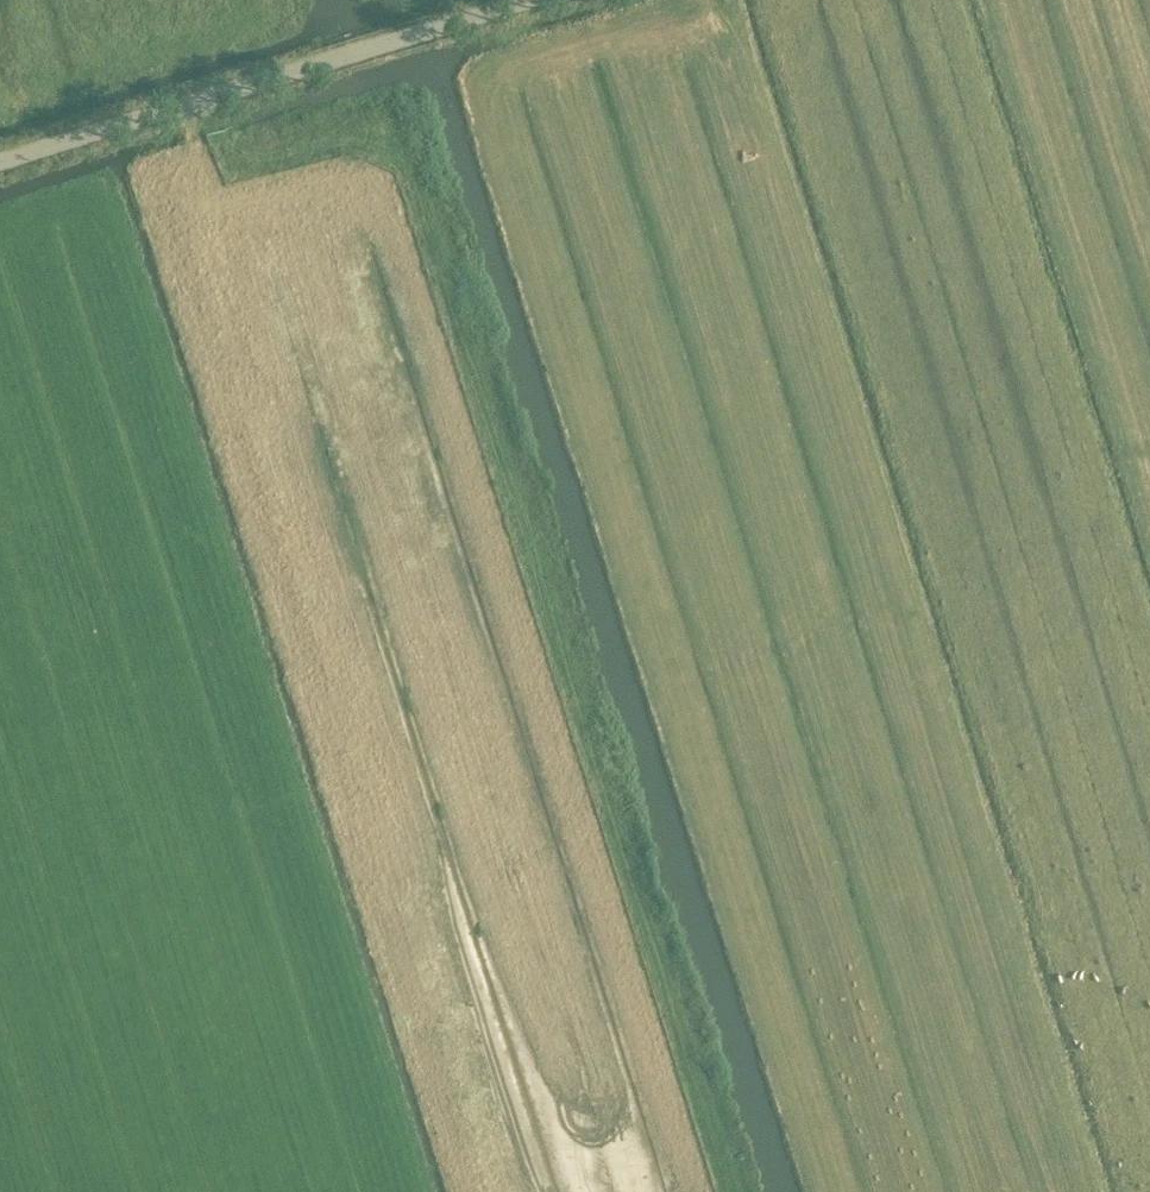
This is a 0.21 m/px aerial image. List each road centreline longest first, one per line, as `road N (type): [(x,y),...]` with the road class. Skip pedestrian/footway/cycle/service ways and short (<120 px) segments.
road 1 (unclassified): [(0,183),(594,0)]

